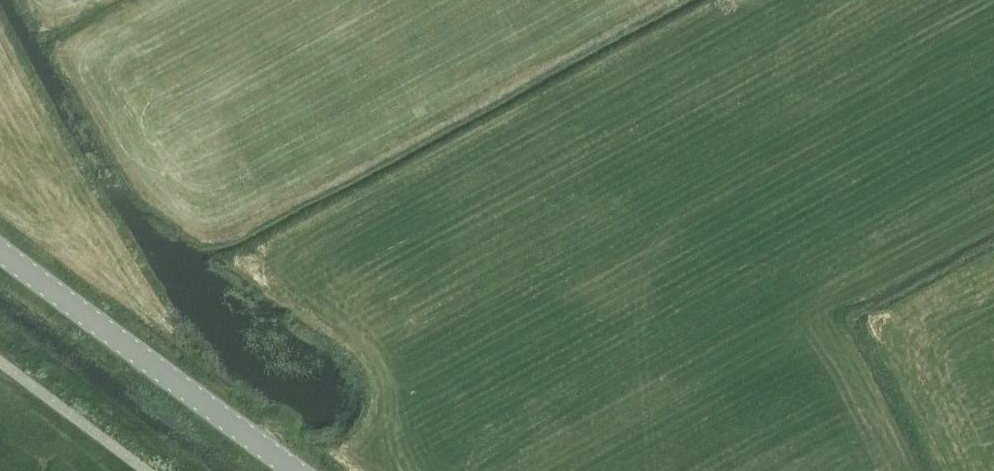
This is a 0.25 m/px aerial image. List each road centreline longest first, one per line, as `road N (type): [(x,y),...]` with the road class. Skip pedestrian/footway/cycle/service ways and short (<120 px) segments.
road 1 (tertiary): [(0,250),(297,470)]

